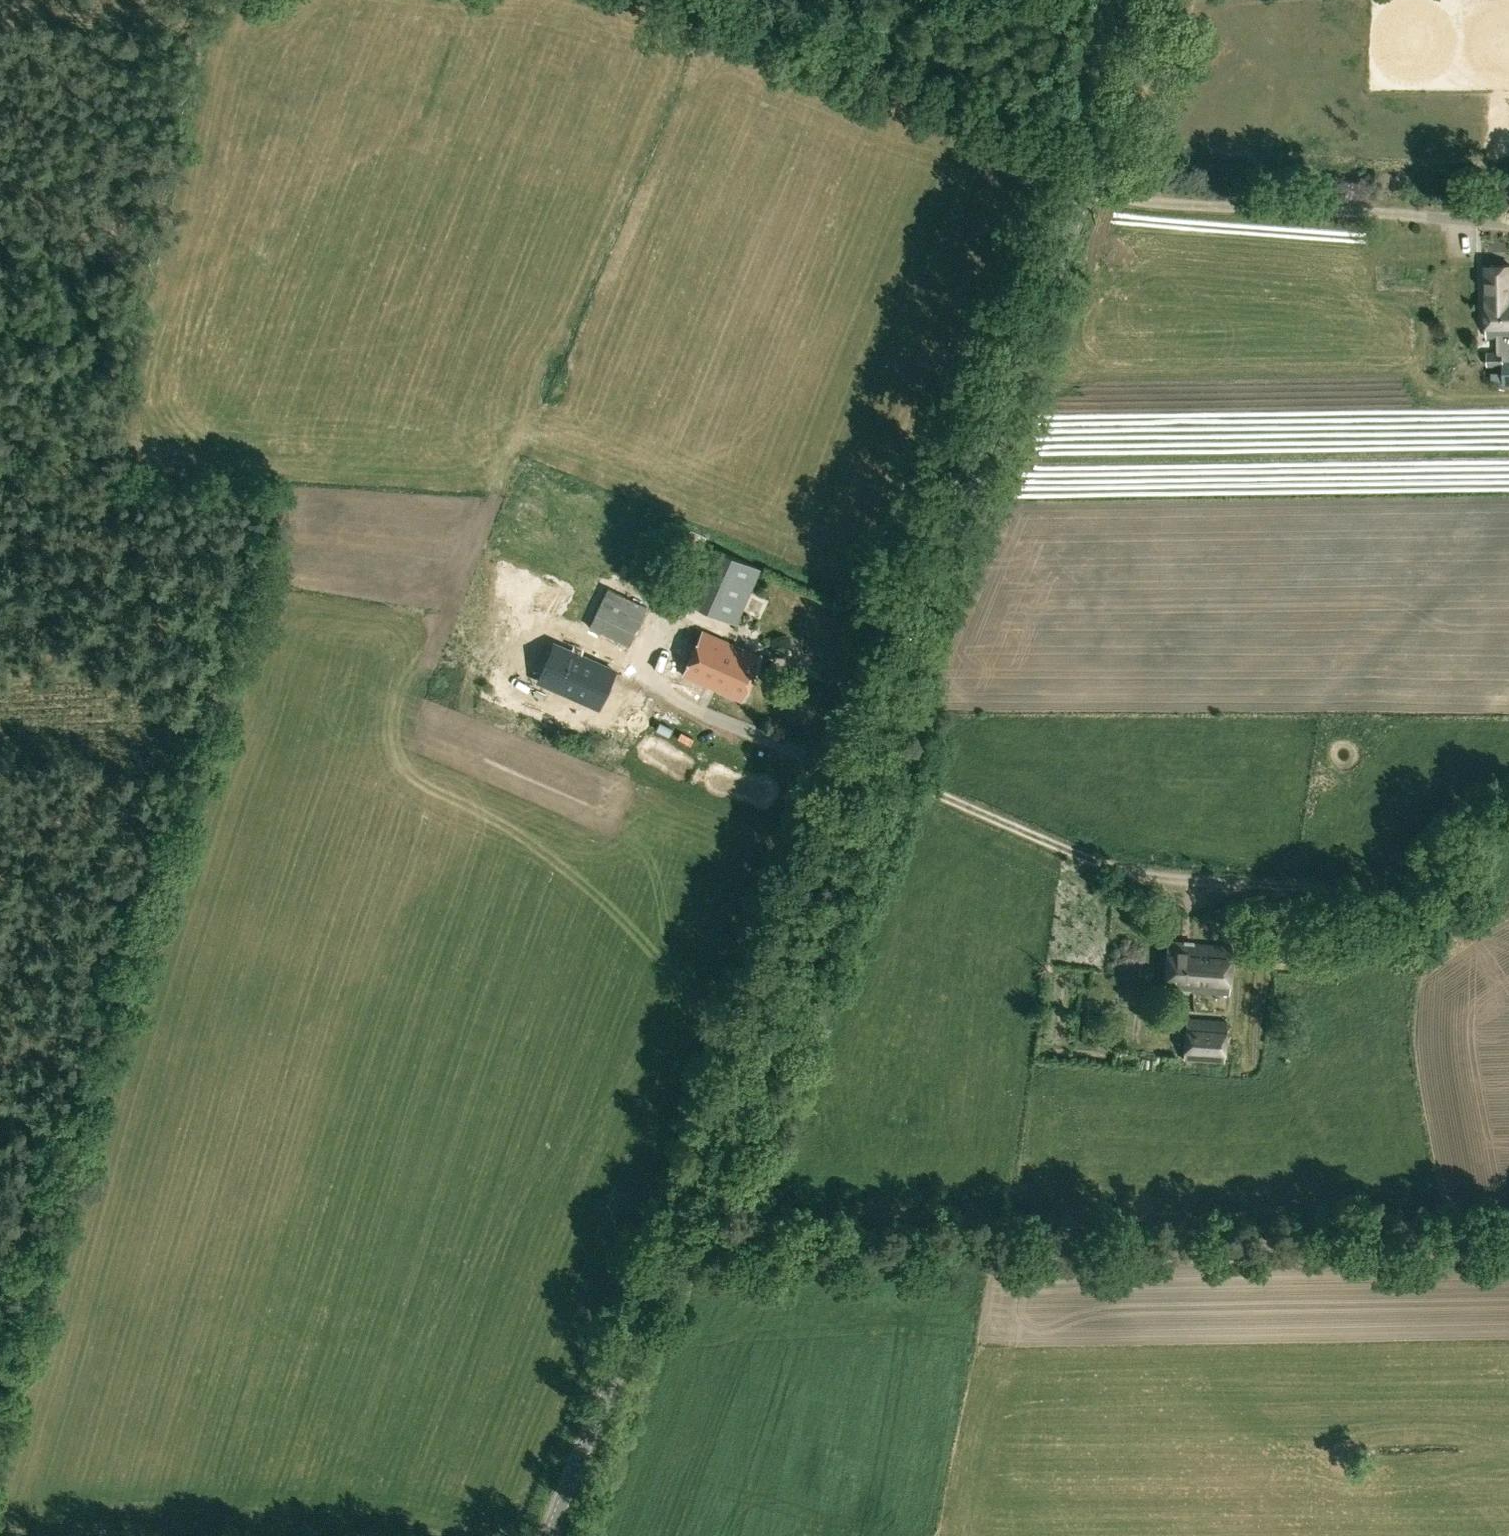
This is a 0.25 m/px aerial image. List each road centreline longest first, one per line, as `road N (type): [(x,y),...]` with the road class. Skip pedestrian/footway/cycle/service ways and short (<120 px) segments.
road 1 (tertiary): [(551,1535),(1159,0)]

